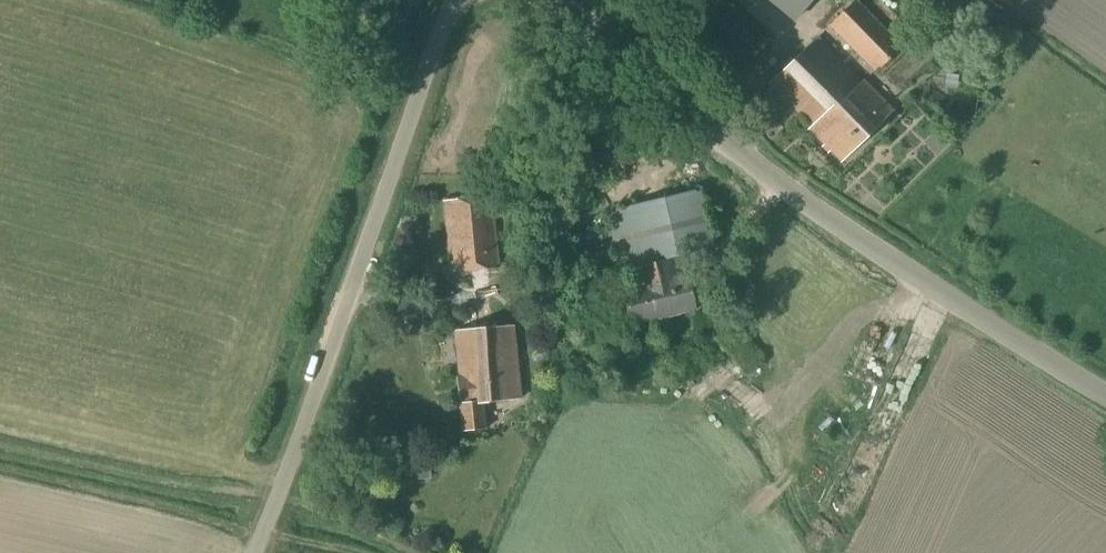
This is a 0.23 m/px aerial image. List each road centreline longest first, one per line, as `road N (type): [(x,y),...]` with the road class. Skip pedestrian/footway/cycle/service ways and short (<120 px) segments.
road 1 (unclassified): [(1105,394),(737,155),(542,0)]
road 2 (unclassified): [(255,552),(450,0)]
road 3 (track): [(274,502),(403,552)]

